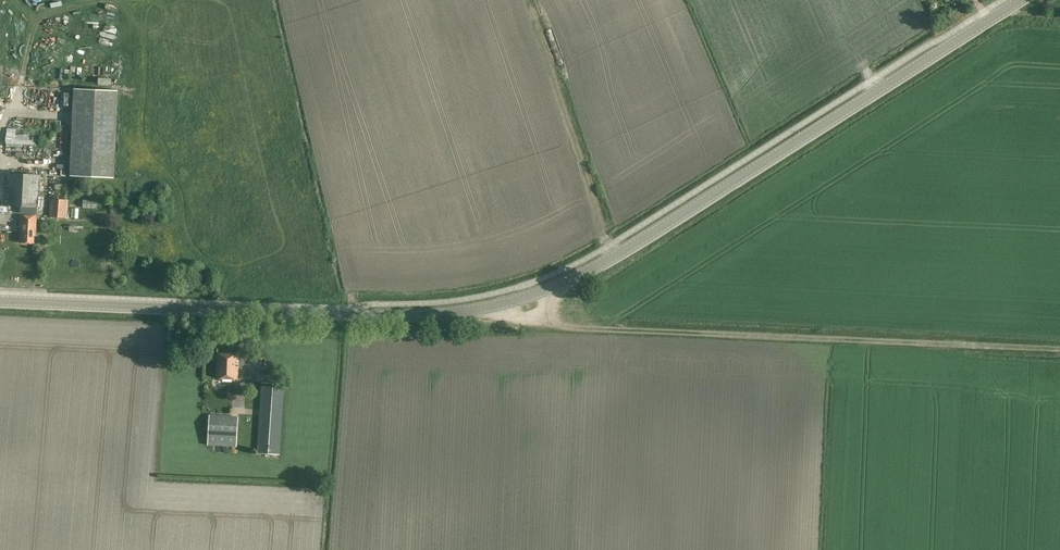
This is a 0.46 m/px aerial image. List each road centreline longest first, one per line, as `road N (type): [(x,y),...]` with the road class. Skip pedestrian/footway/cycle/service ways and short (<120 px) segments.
road 1 (tertiary): [(0,301),(397,315),(456,313),(524,298),(616,256),(1020,0)]
road 2 (track): [(1059,348),(561,325),(531,309),(520,287)]

